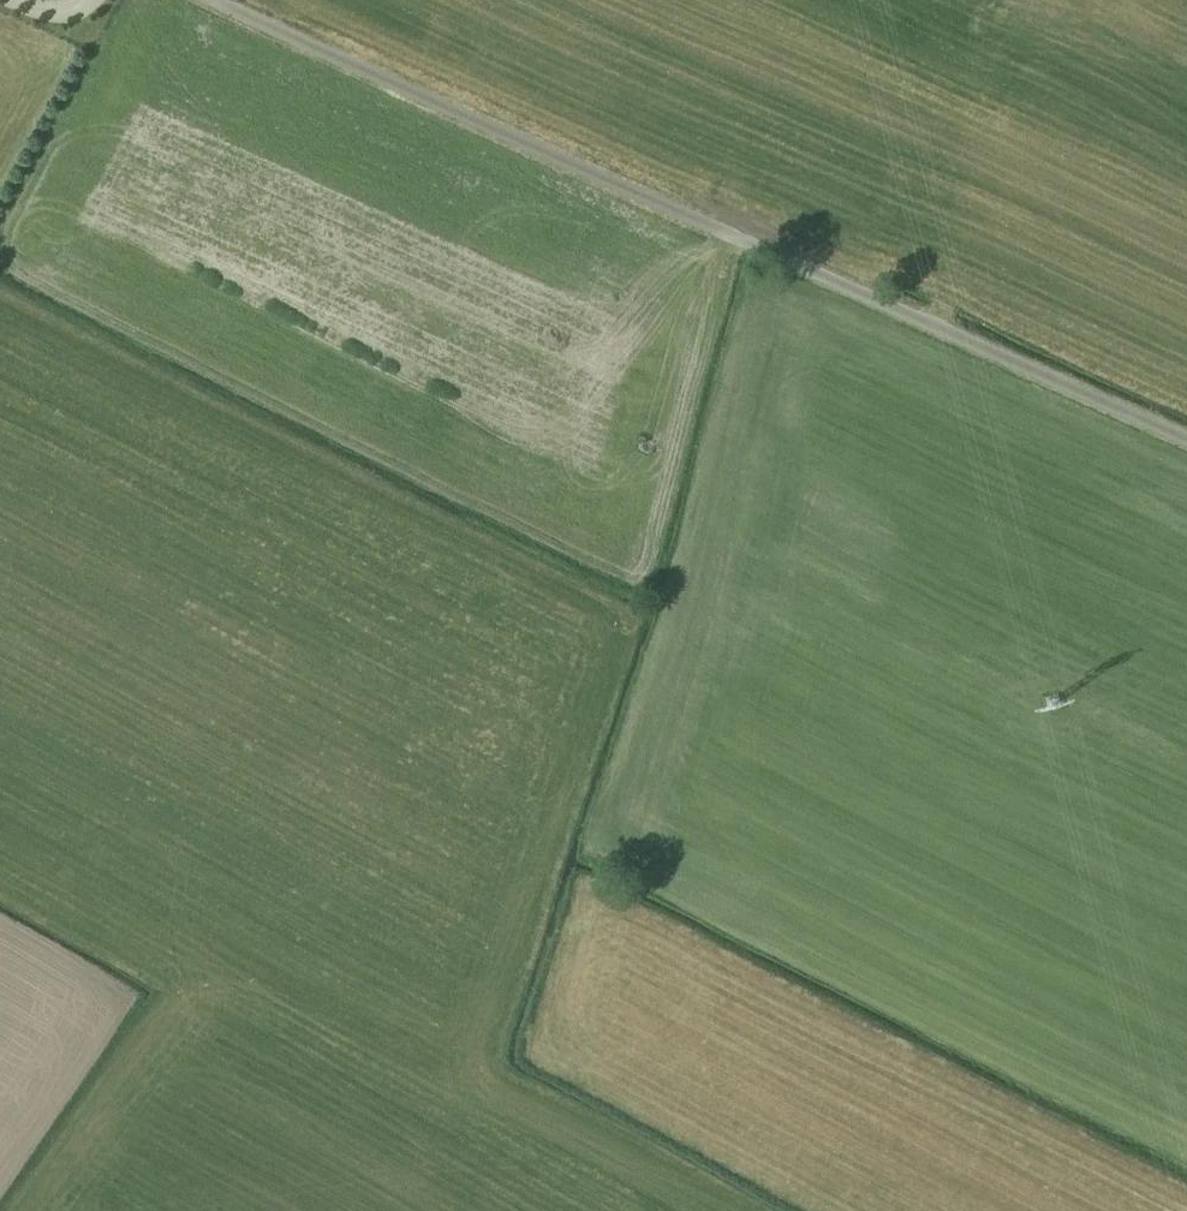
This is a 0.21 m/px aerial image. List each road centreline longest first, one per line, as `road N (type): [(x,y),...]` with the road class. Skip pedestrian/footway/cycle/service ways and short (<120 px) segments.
road 1 (residential): [(1186,439),(216,0)]

